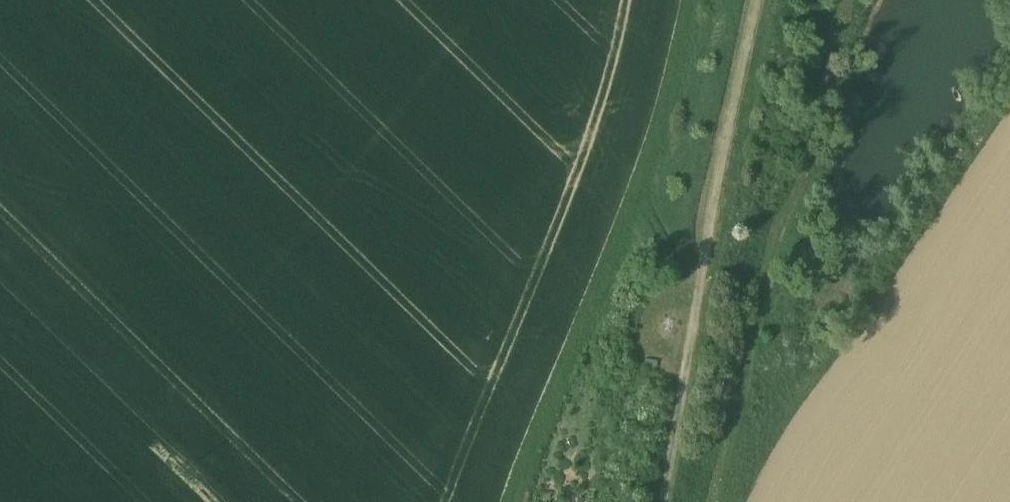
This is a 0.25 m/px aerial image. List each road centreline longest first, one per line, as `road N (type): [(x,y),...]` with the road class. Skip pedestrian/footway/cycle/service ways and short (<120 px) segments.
road 1 (track): [(652,501),(750,0)]
road 2 (track): [(716,501),(793,172),(825,126),(832,78)]

